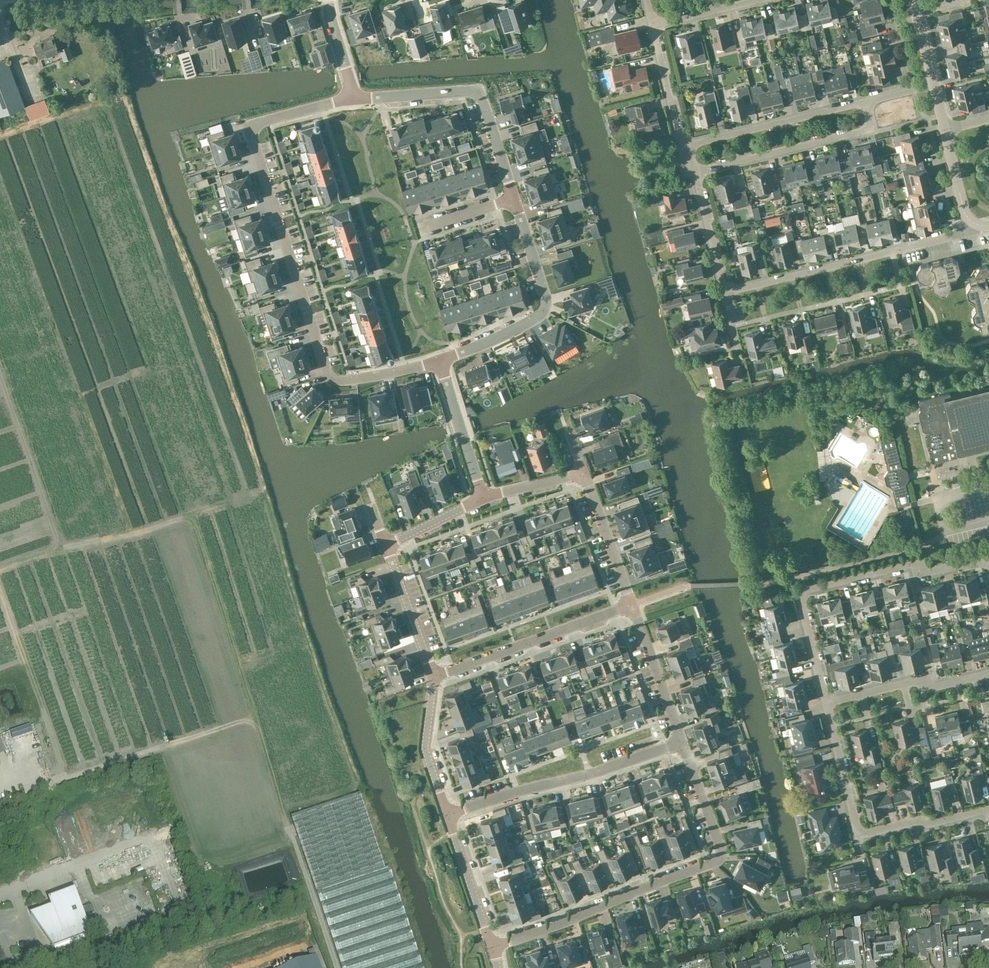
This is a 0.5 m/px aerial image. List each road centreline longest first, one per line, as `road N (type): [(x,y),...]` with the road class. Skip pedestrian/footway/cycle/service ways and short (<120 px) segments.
road 1 (residential): [(354,98),(250,128),(325,365),(333,378),(349,381),(438,362)]
road 2 (residential): [(495,948),(723,856),(685,743)]
road 3 (residential): [(825,703),(800,594),(897,568),(917,574),(988,558)]
road 4 (residential): [(988,811),(860,838),(825,703)]
road 5 (residential): [(722,292),(943,238),(966,222)]
road 6 (residential): [(448,818),(685,743)]
road 7 (residential): [(354,98),(481,97),(512,200)]
road 8 (residential): [(512,200),(543,309),(438,362)]
road 9 (residential): [(692,173),(868,129),(867,97)]
road 10 (residential): [(436,675),(633,604)]
road 11 (residential): [(683,139),(867,97)]
road 12 (residential): [(825,703),(988,672)]
road 13 (residential): [(685,743),(633,604)]
road 14 (residential): [(448,818),(426,743),(436,675)]
road 15 (residential): [(438,362),(482,496)]
road 16 (residential): [(436,675),(388,545)]
road 17 (residential): [(495,948),(448,818)]
road 18 (residential): [(633,604),(586,476)]
road 19 (residential): [(722,292),(692,173)]

